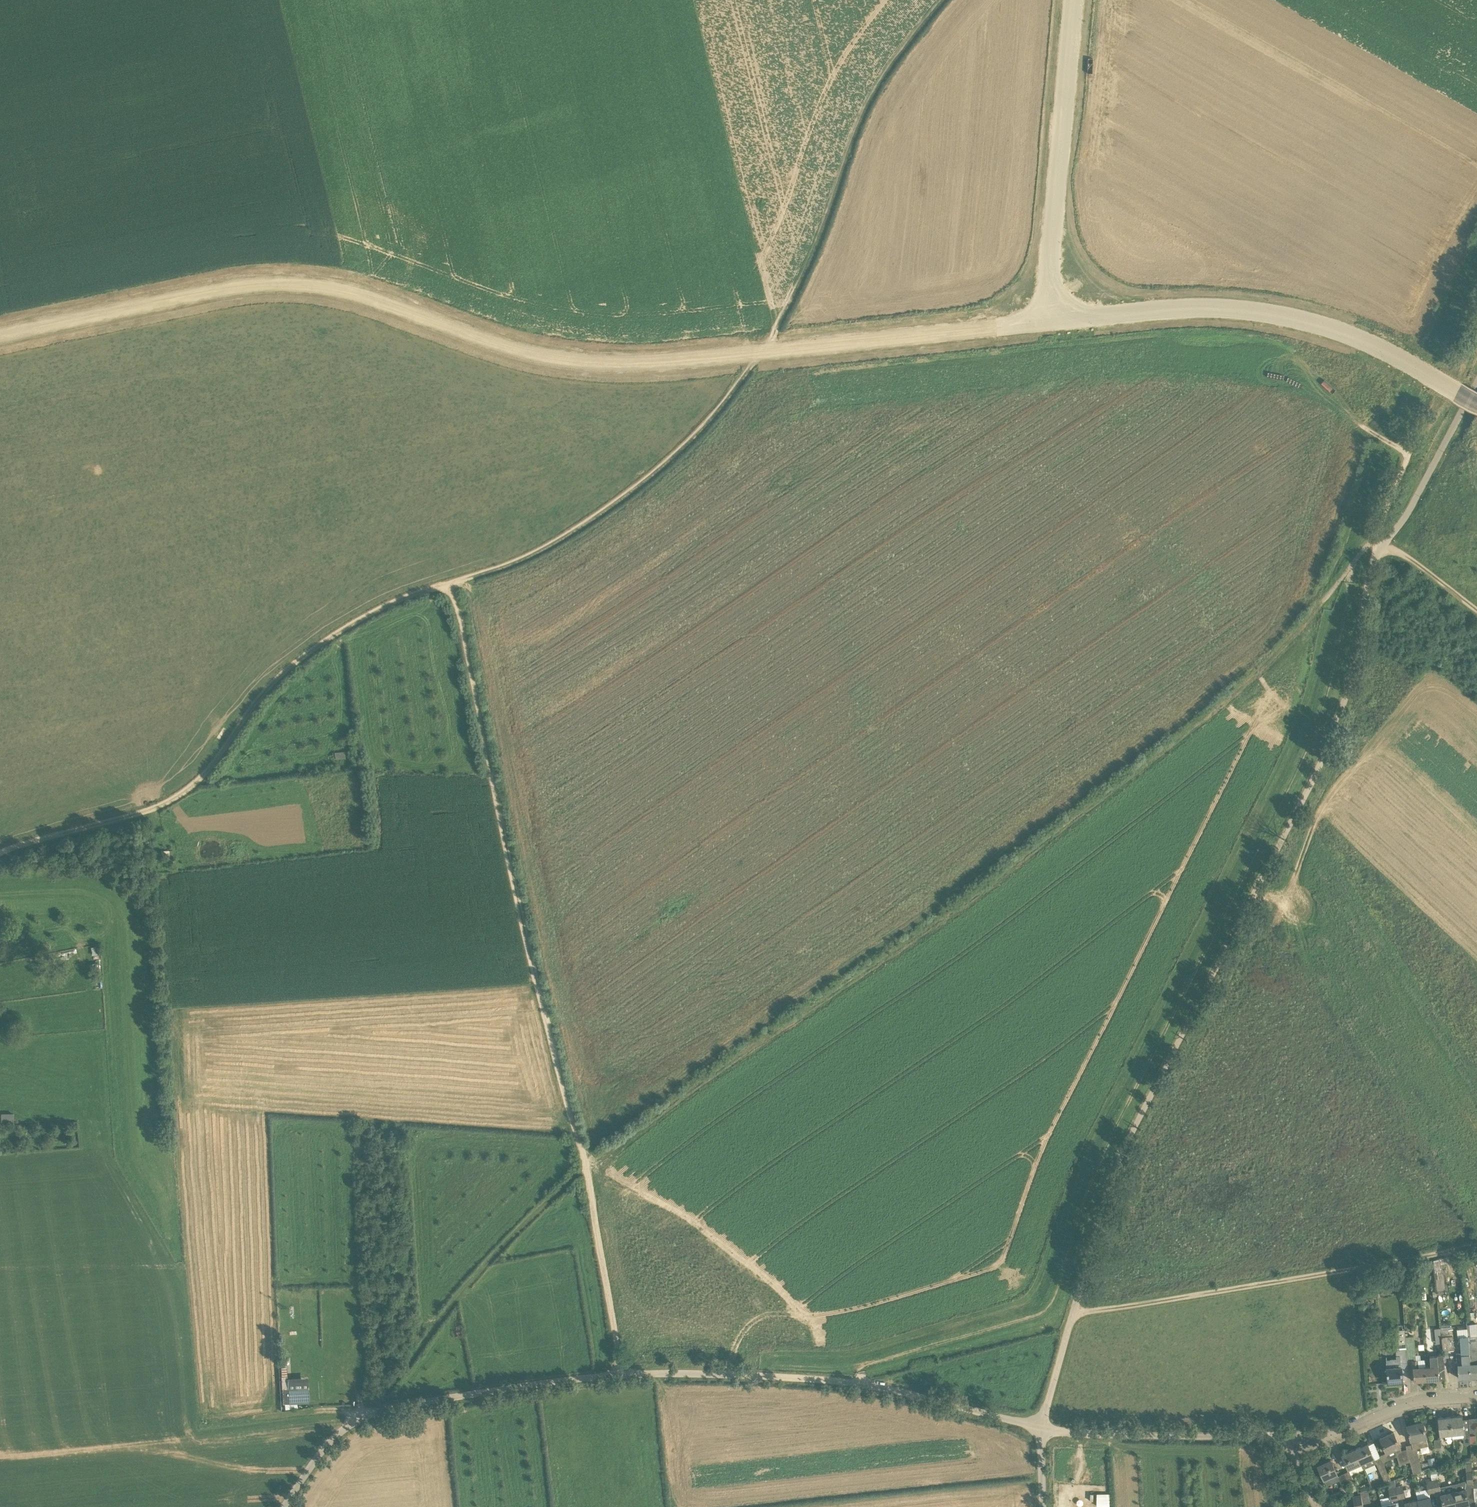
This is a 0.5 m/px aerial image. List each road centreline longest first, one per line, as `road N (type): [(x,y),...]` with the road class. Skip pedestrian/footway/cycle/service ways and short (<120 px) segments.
road 1 (unclassified): [(1042,1428),(1114,1173),(1335,727),(1378,543),(1404,519),(1476,383)]
road 2 (track): [(1353,564),(1323,703),(1298,768),(1100,1160),(1054,1301),(1029,1316),(865,1365),(861,1384)]
road 3 (unclassified): [(283,1506),(325,1446),(368,1412),(594,1378),(824,1380),(1042,1428)]
road 4 (track): [(943,0),(868,102),(792,295),(709,421),(659,468),(562,537),(449,583)]
road 5 (track): [(449,583),(585,1166)]
road 6 (track): [(449,583),(385,605),(293,663),(180,794),(0,853)]
road 7 (track): [(1476,1241),(1074,1311)]
road 8 (track): [(368,1412),(478,1275),(585,1166)]
road 9 (track): [(1281,647),(1378,543),(1420,432)]
road 10 (unclassified): [(1278,1434),(1164,1439),(1042,1428)]
road 11 (track): [(585,1166),(621,1376)]
road 12 (residential): [(1332,1434),(1424,1398),(1476,1395)]

